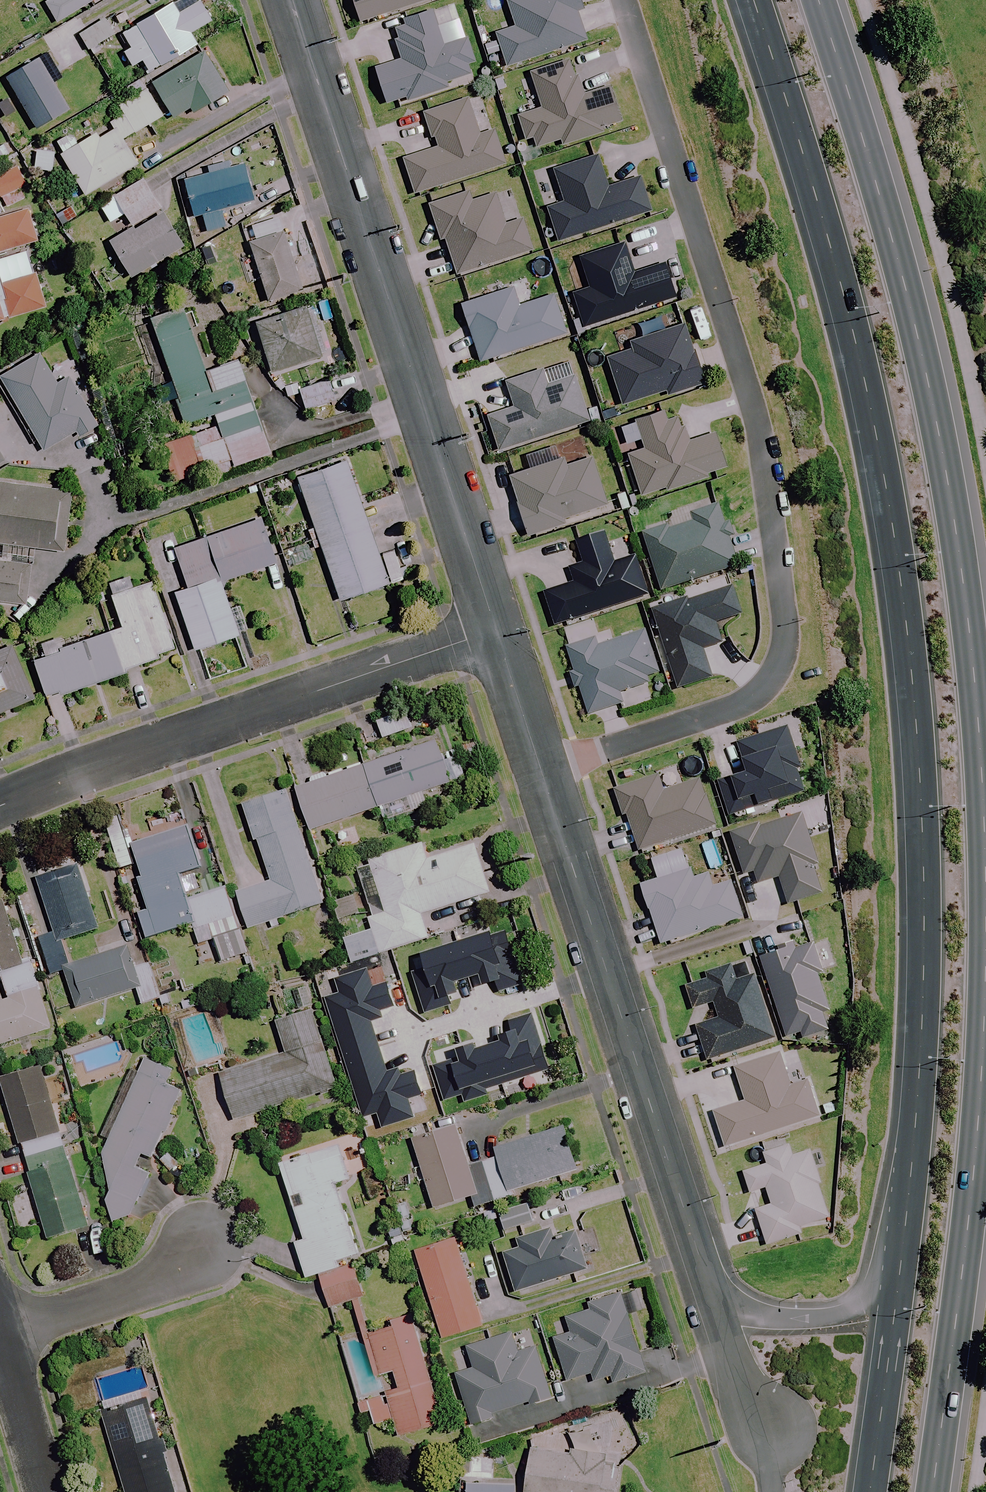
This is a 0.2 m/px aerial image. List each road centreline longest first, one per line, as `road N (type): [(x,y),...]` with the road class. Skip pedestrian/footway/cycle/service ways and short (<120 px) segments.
road 1 (primary): [(899,1278),(921,1020),(919,752),(907,632),(864,384),(752,0)]
road 2 (residential): [(623,0),(748,388),(788,636),(772,680),(742,701),(541,766)]
road 3 (primary): [(817,0),(928,374),(975,665),(985,861)]
road 4 (residential): [(496,630),(291,0)]
road 5 (residential): [(496,630),(0,804)]
road 6 (primary): [(985,1037),(932,1491)]
road 7 (residential): [(715,1304),(606,972)]
road 8 (residential): [(0,1329),(147,1284),(201,1249)]
road 9 (residential): [(606,972),(541,766)]
road 10 (primary): [(870,1491),(899,1278)]
road 11 (primary): [(715,1304),(770,1319),(833,1317),(899,1278)]
road 12 (residential): [(0,1337),(47,1491)]
road 13 (residential): [(606,972),(752,920)]
road 14 (residential): [(541,766),(496,630)]
road 15 (residential): [(770,1429),(715,1304)]

